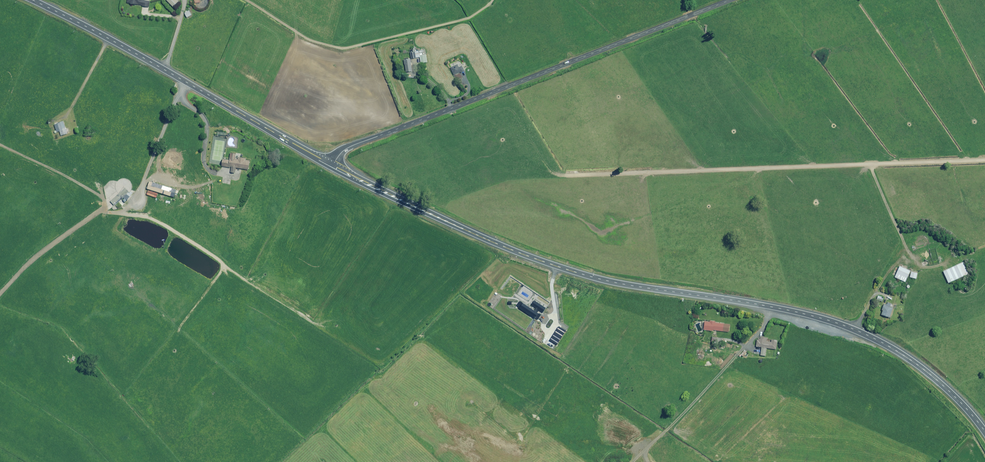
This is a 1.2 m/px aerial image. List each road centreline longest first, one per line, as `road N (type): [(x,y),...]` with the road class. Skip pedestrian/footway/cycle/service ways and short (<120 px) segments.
road 1 (primary): [(333,165),(568,270),(850,328),(923,369),(984,432)]
road 2 (residential): [(333,165),(356,144),(731,0)]
road 3 (primary): [(32,0),(333,165)]

